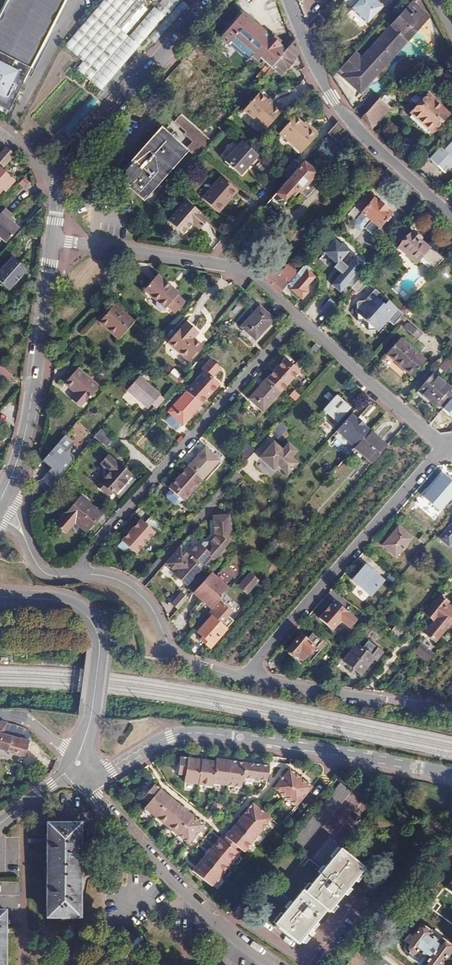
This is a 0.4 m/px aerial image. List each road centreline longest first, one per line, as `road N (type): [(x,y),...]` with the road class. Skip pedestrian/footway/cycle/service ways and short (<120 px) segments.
road 1 (residential): [(451,775),(198,733),(88,772)]
road 2 (residential): [(72,575),(300,319)]
road 3 (residential): [(250,679),(443,446)]
road 4 (residential): [(212,0),(64,167),(53,241)]
road 5 (residential): [(447,211),(331,98),(287,0)]
road 6 (residential): [(88,772),(98,800),(195,902),(272,964)]
road 7 (residential): [(53,241),(24,437),(0,500)]
road 8 (residential): [(53,241),(217,271),(258,285),(300,319)]
road 9 (unclassified): [(82,749),(98,657),(93,627),(62,600),(0,597)]
road 10 (residential): [(72,575),(129,586),(180,658),(250,679)]
road 11 (residential): [(250,679),(451,712)]
road 12 (residential): [(300,319),(443,446)]

